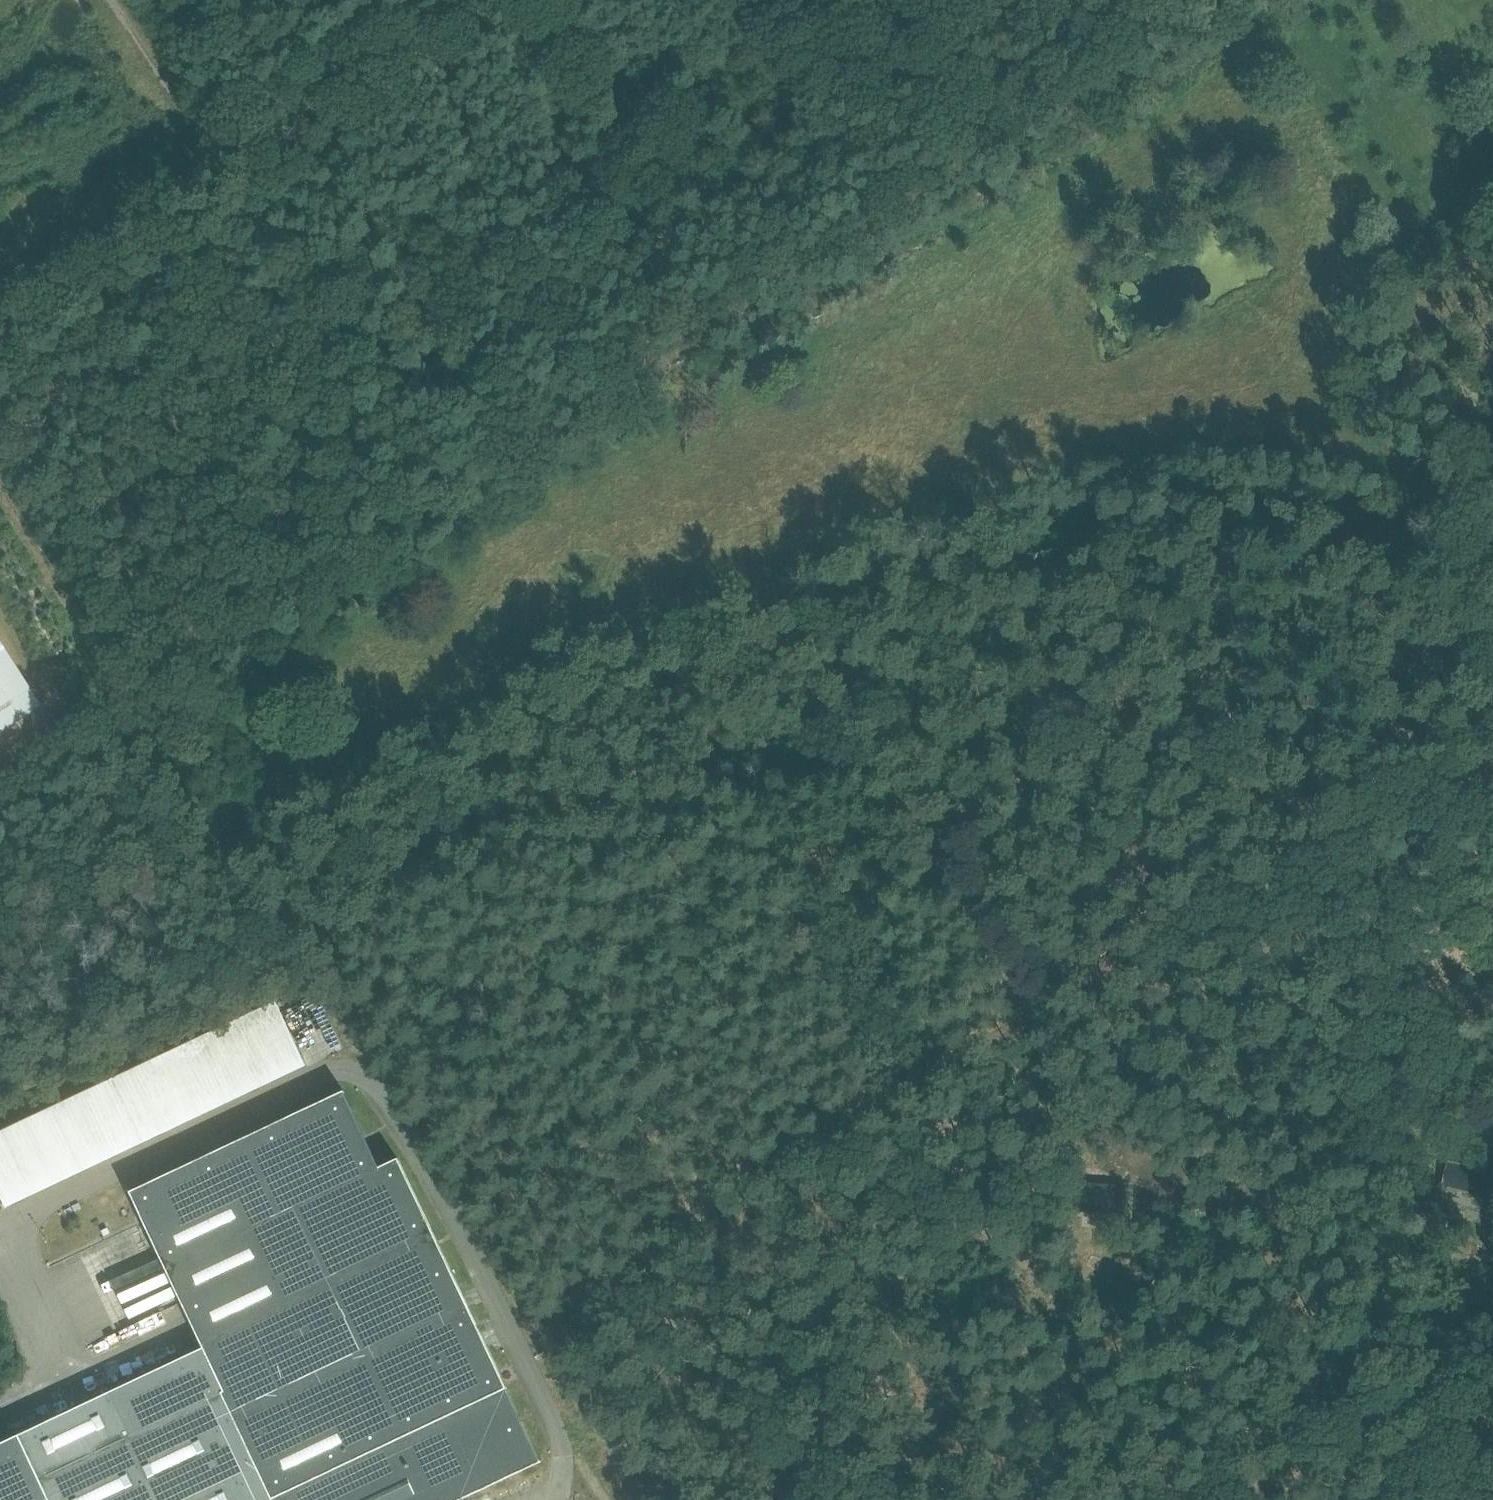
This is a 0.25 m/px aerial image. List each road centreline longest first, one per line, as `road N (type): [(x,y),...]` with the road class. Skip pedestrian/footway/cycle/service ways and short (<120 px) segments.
road 1 (track): [(0,763),(1205,4)]

